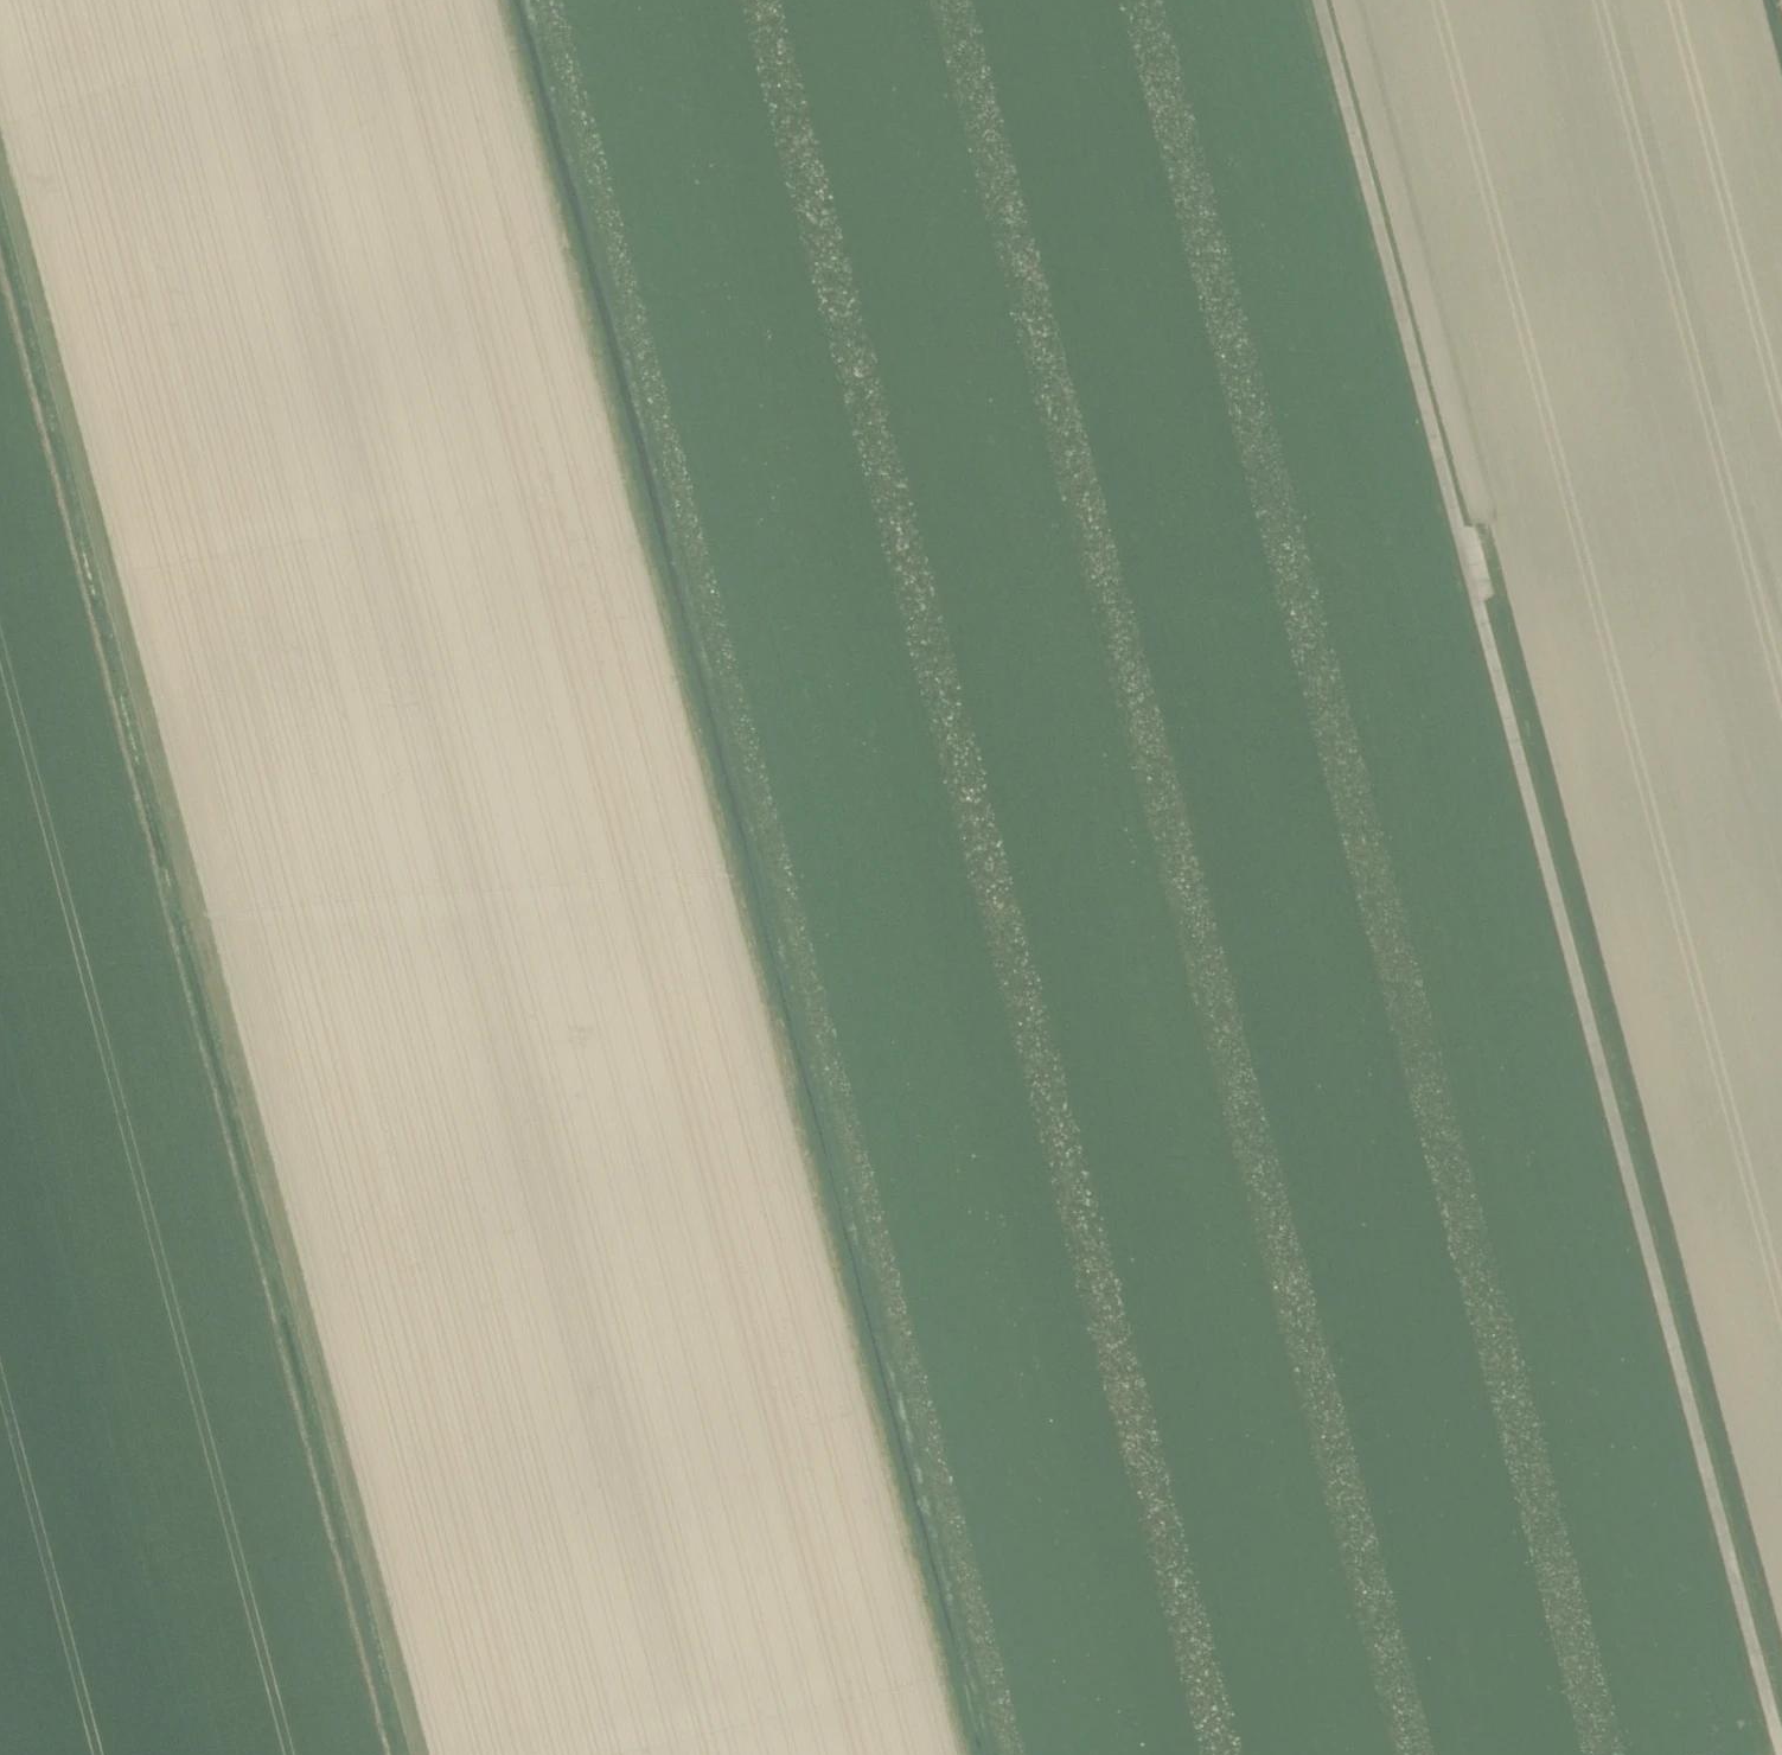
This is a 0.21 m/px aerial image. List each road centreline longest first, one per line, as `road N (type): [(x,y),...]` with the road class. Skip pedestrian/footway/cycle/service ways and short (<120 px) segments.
road 1 (track): [(422,1754),(0,146)]

